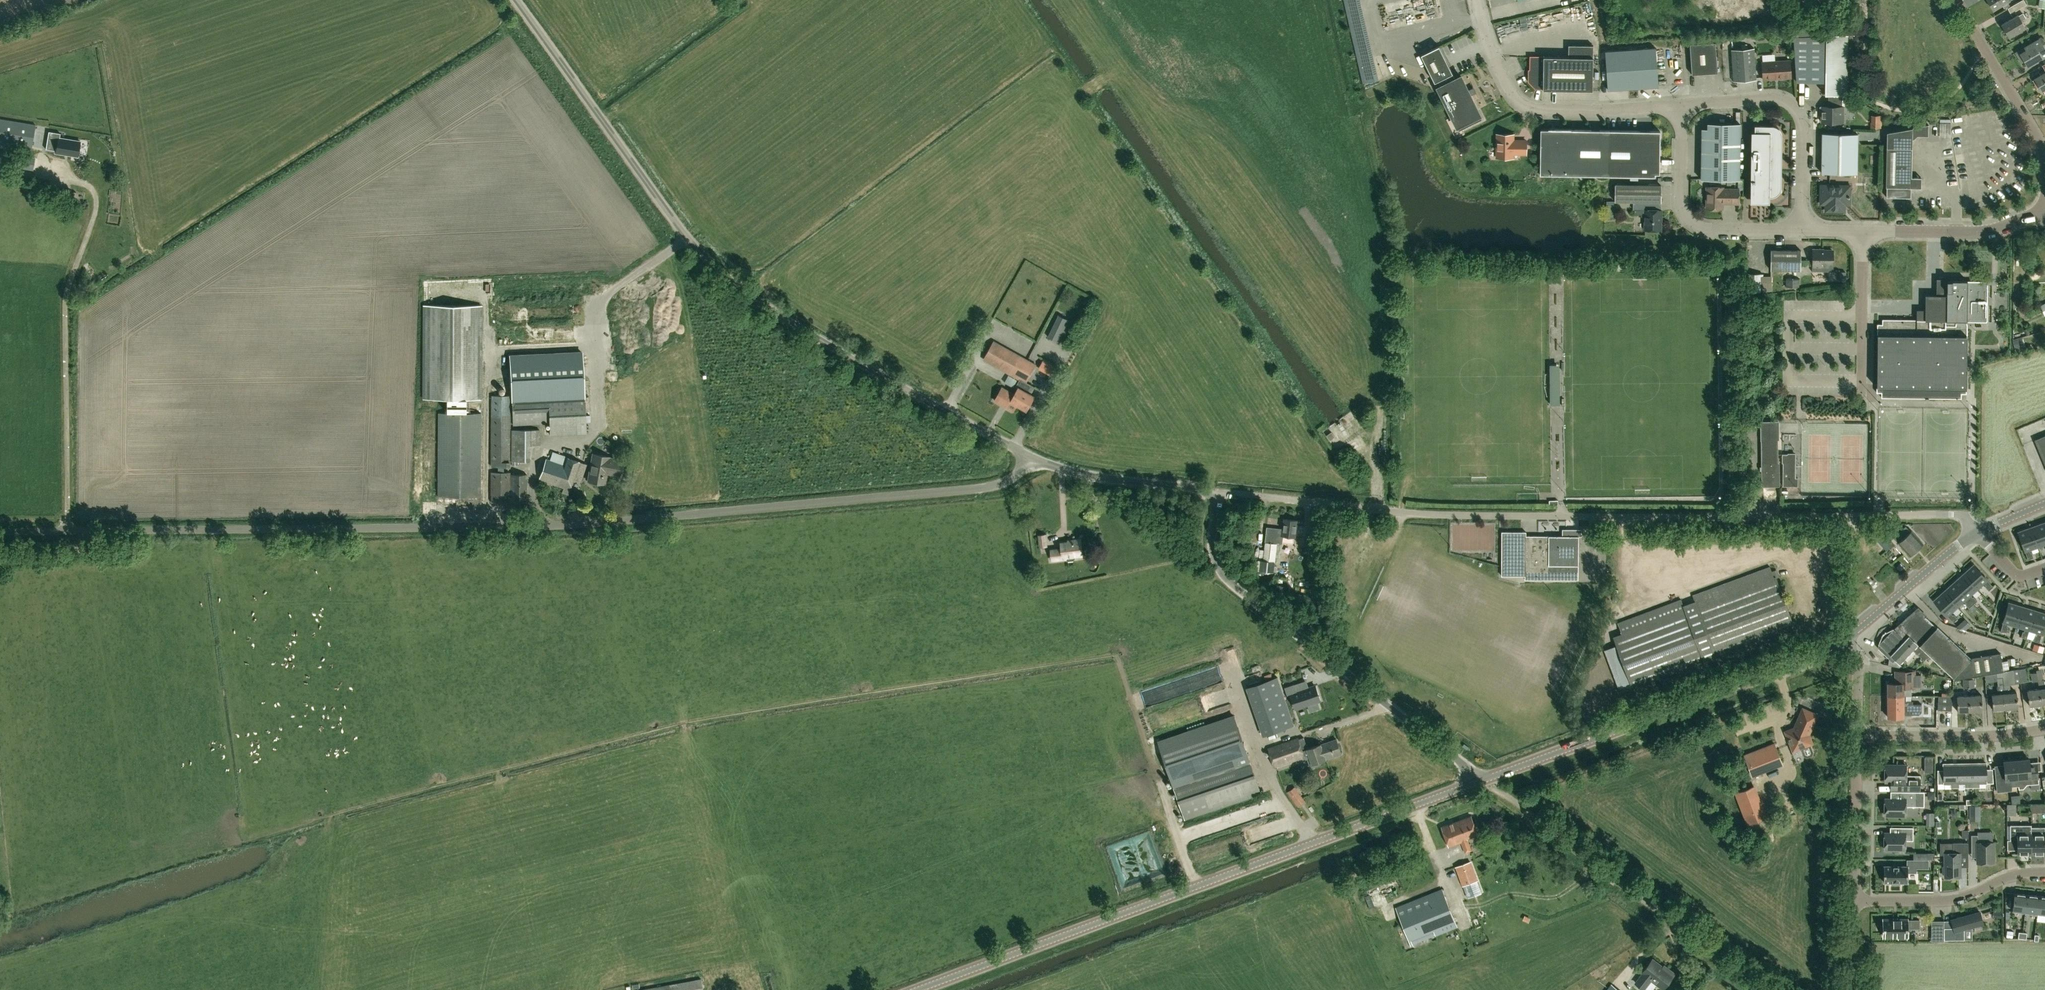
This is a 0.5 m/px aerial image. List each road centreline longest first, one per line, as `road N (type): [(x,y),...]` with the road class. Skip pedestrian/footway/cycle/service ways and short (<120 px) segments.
road 1 (track): [(251,835),(659,727),(1116,655),(1197,886)]
road 2 (unclassified): [(0,533),(640,521),(987,489),(1011,481),(1032,459)]
road 3 (residential): [(1977,532),(1953,514),(1465,515),(1255,495)]
road 4 (unclassified): [(1032,459),(727,277),(681,228),(517,0)]
road 5 (tertiary): [(917,989),(1483,779)]
road 6 (unclassified): [(1483,779),(1229,581),(1214,550),(1214,499)]
road 7 (tertiary): [(1483,779),(1845,639)]
road 8 (unclassified): [(1476,0),(1506,88),(1521,103),(1680,105)]
road 9 (unclassified): [(1802,230),(1802,131),(1790,105),(1680,105)]
road 10 (unclassified): [(1802,230),(1709,229),(1686,218),(1680,105)]
road 11 (residential): [(1761,989),(1600,868)]
road 12 (residential): [(2044,872),(2011,875),(1949,902),(1855,901)]
road 13 (unclassified): [(1214,499),(1195,488),(1032,459)]
road 14 (residential): [(2044,731),(1858,735)]
road 15 (residential): [(2044,160),(1955,0)]
road 16 (unclassified): [(1863,231),(1980,232),(2044,216)]
road 17 (tertiary): [(1845,639),(1977,532)]
road 18 (unclassified): [(1863,231),(1862,383),(1871,394)]
road 19 (residential): [(1855,901),(1858,735)]

